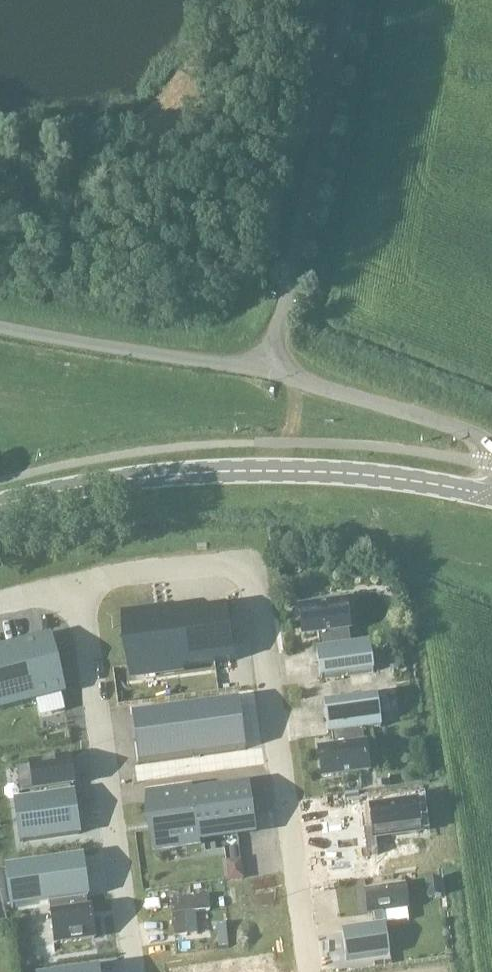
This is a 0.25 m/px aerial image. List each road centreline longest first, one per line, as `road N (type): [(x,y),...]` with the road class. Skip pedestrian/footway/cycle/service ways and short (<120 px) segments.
road 1 (secondary): [(0,505),(122,480),(227,471),(352,474),(491,496)]
road 2 (unclassified): [(73,584),(133,971)]
road 3 (unclassified): [(268,373),(349,0)]
road 4 (unclassified): [(310,971),(259,614)]
road 5 (unclassified): [(268,373),(0,328)]
road 6 (unclassified): [(491,451),(462,430),(268,373)]
road 7 (unclassified): [(73,584),(229,564),(252,581),(259,614)]

